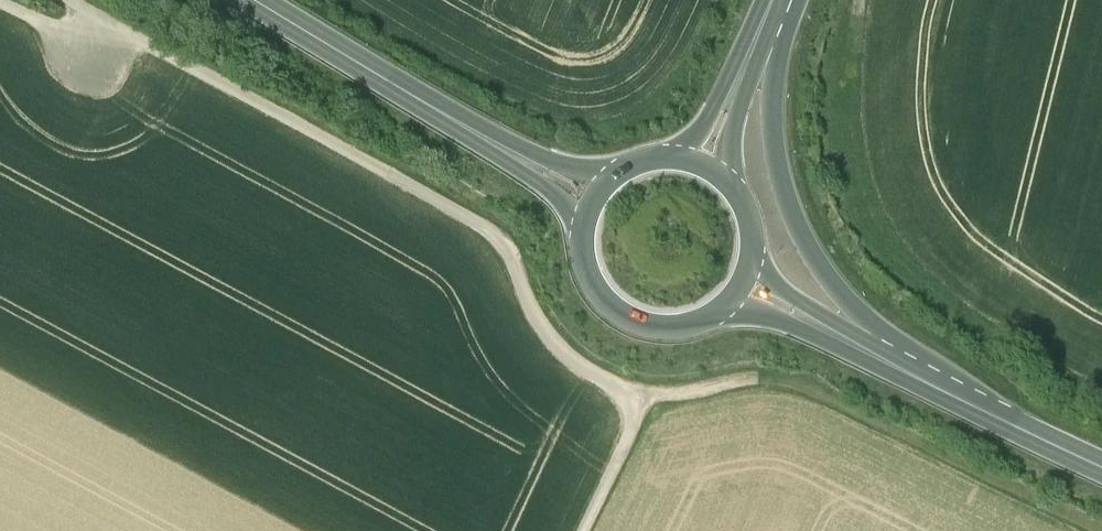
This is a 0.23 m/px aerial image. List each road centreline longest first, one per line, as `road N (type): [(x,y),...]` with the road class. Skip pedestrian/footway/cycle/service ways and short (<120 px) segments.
road 1 (track): [(72,0),(464,213),(504,241),(565,348),(636,395)]
road 2 (primary): [(1015,426),(830,280),(790,213),(772,130),(777,55),(792,0)]
road 3 (track): [(1101,400),(1040,368),(935,294),(884,239),(855,187),(849,148),(861,0)]
road 4 (track): [(636,395),(769,378),(1090,530)]
road 5 (primary): [(256,0),(526,161)]
road 6 (primary): [(809,319),(1015,426)]
road 7 (primary): [(582,239),(593,285),(628,319),(675,328),(720,310)]
road 8 (track): [(636,395),(578,530)]
road 9 (track): [(110,23),(94,48),(67,52),(45,19),(5,0)]

